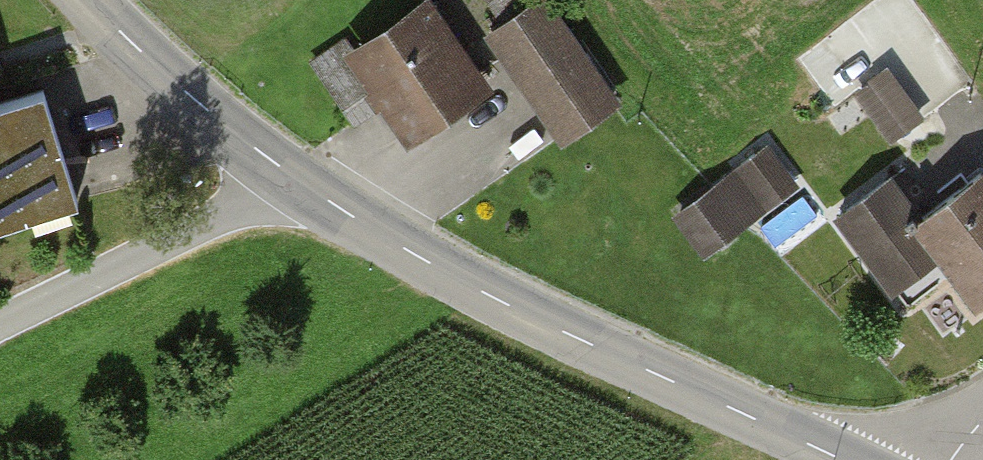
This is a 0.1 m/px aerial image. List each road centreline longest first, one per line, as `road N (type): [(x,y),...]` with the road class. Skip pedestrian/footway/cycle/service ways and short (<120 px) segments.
road 1 (tertiary): [(91,0),(175,86),(294,179),(456,278),(838,459)]
road 2 (track): [(0,322),(294,179)]

